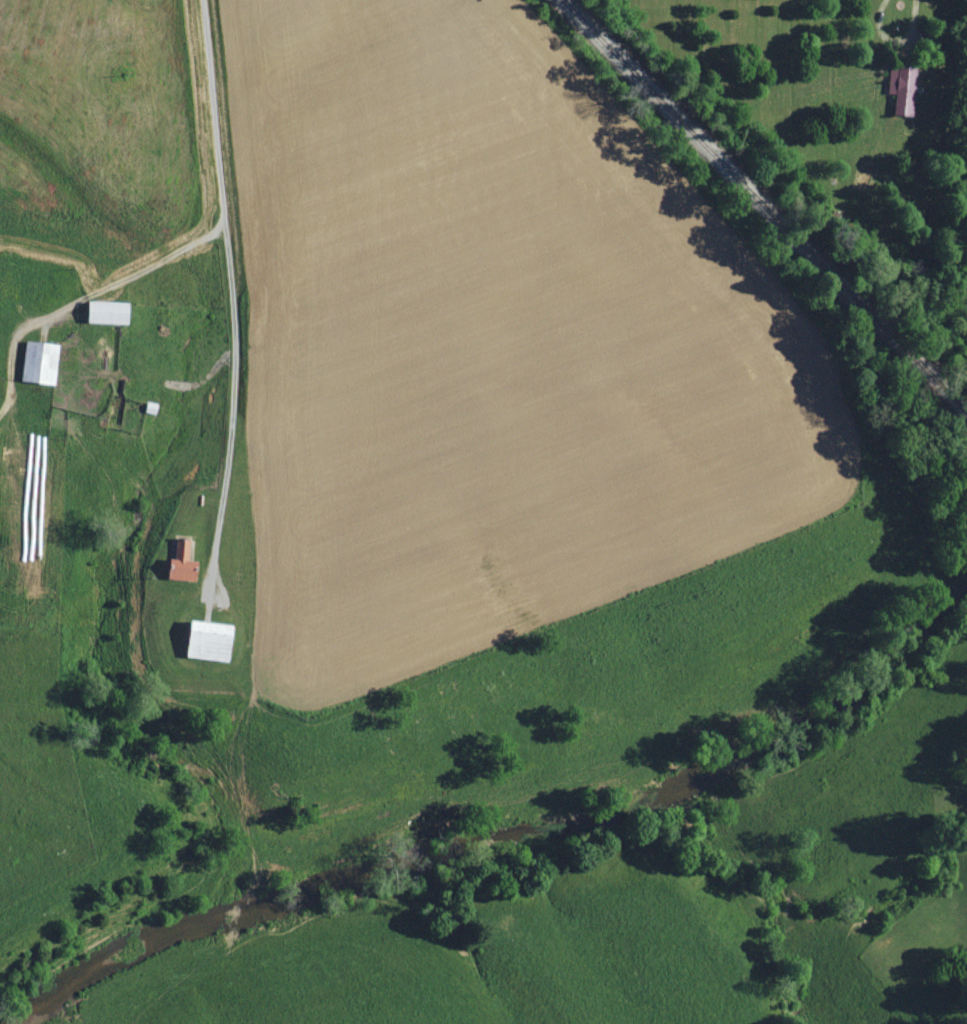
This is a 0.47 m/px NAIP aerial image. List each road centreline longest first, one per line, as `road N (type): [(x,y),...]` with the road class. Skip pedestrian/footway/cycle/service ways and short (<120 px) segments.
road 1 (residential): [(205,0),(237,331),(207,585)]

